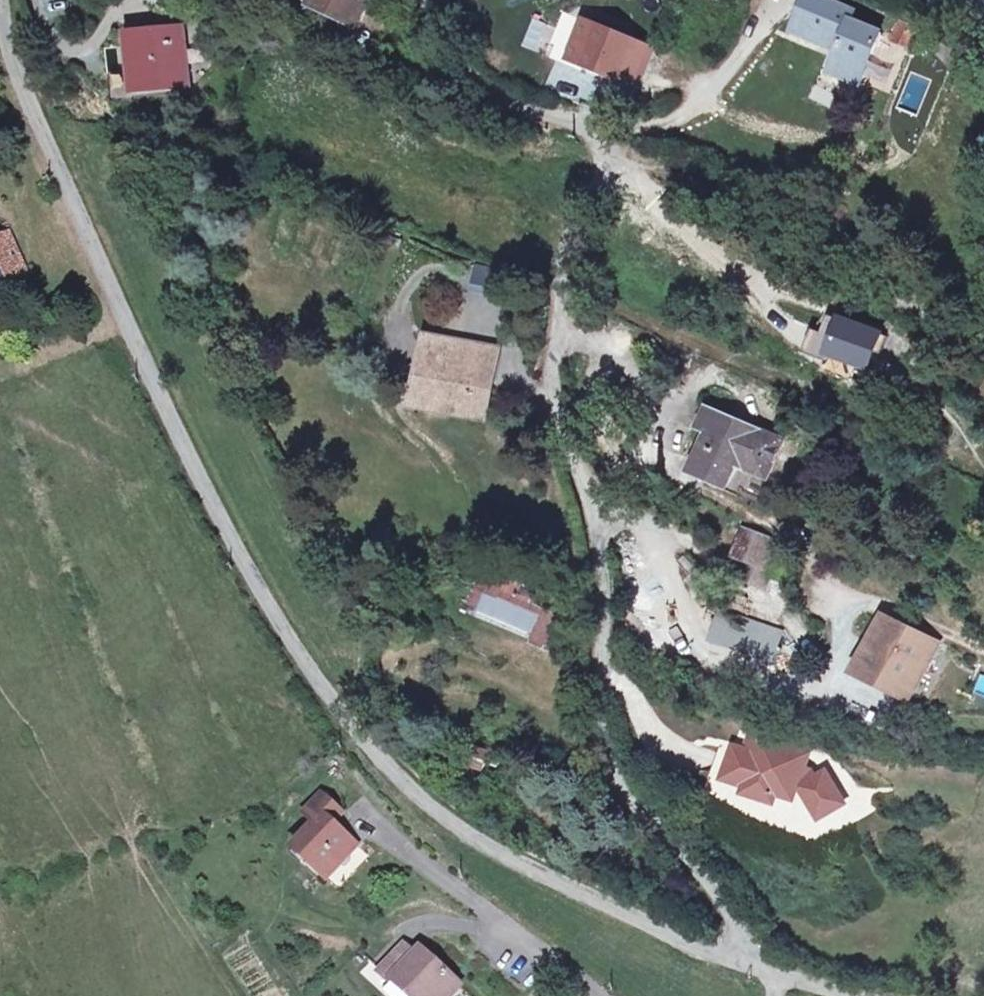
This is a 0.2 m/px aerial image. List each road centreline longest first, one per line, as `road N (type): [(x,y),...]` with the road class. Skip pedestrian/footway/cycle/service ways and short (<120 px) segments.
road 1 (unclassified): [(0,0),(33,106),(235,552),(345,723),(432,810),(532,871),(775,974)]
road 2 (residential): [(419,0),(436,38),(480,82),(517,107),(585,131),(621,161),(573,240),(556,344),(557,410),(593,518),(605,590),(607,749),(623,790),(699,871),(775,974)]
road 3 (track): [(621,161),(701,171),(945,327),(983,343)]
road 4 (residential): [(384,831),(599,995)]

